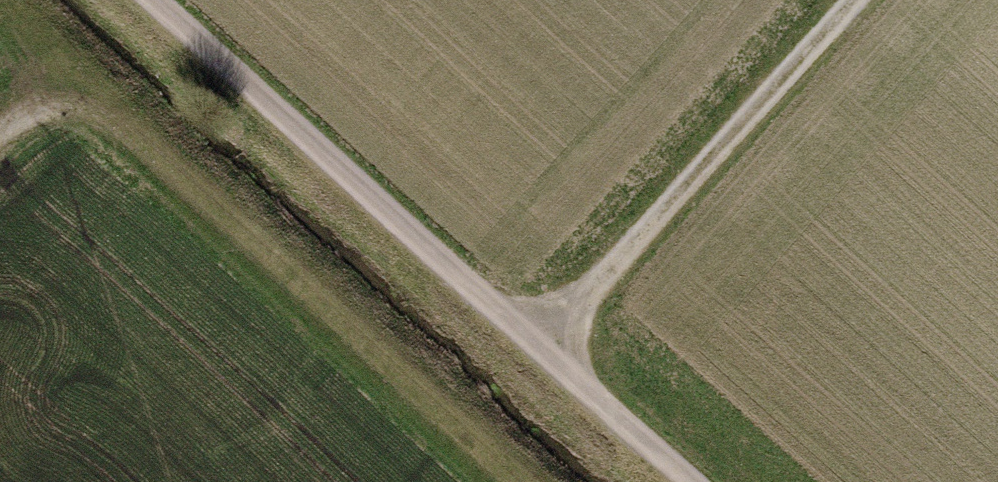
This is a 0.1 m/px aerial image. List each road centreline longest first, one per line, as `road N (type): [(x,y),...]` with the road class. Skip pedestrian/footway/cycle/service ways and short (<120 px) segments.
road 1 (track): [(697,481),(164,0)]
road 2 (track): [(0,124),(49,70),(518,481)]
road 3 (track): [(542,347),(859,0)]

